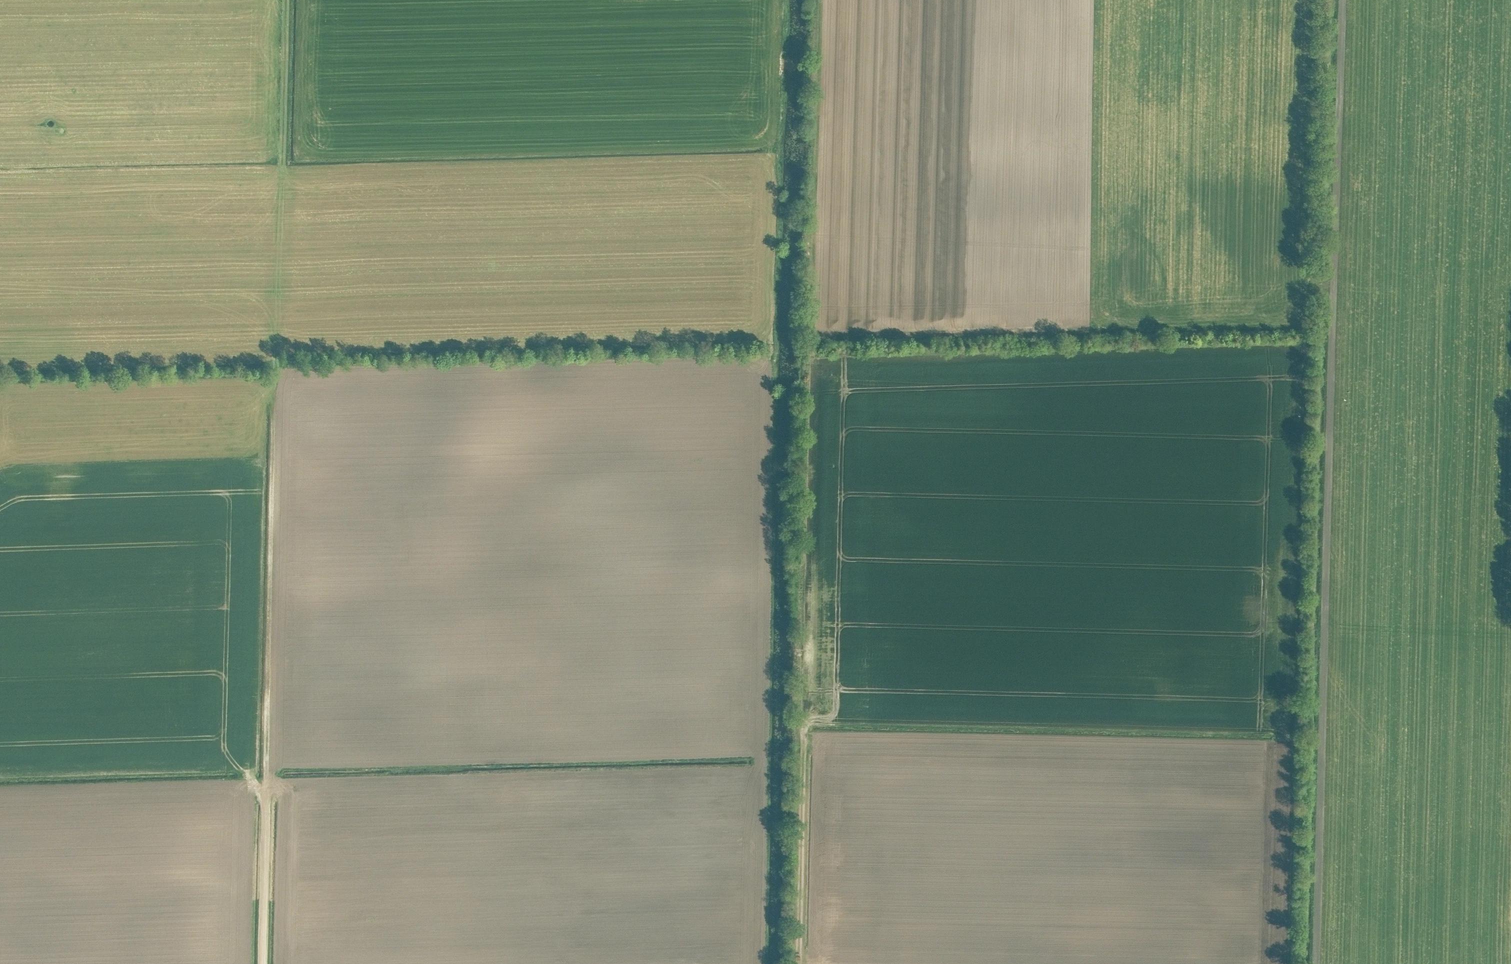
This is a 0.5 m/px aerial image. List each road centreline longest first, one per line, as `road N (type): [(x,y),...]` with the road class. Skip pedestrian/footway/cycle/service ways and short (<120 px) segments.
road 1 (track): [(264,963),(287,0)]

